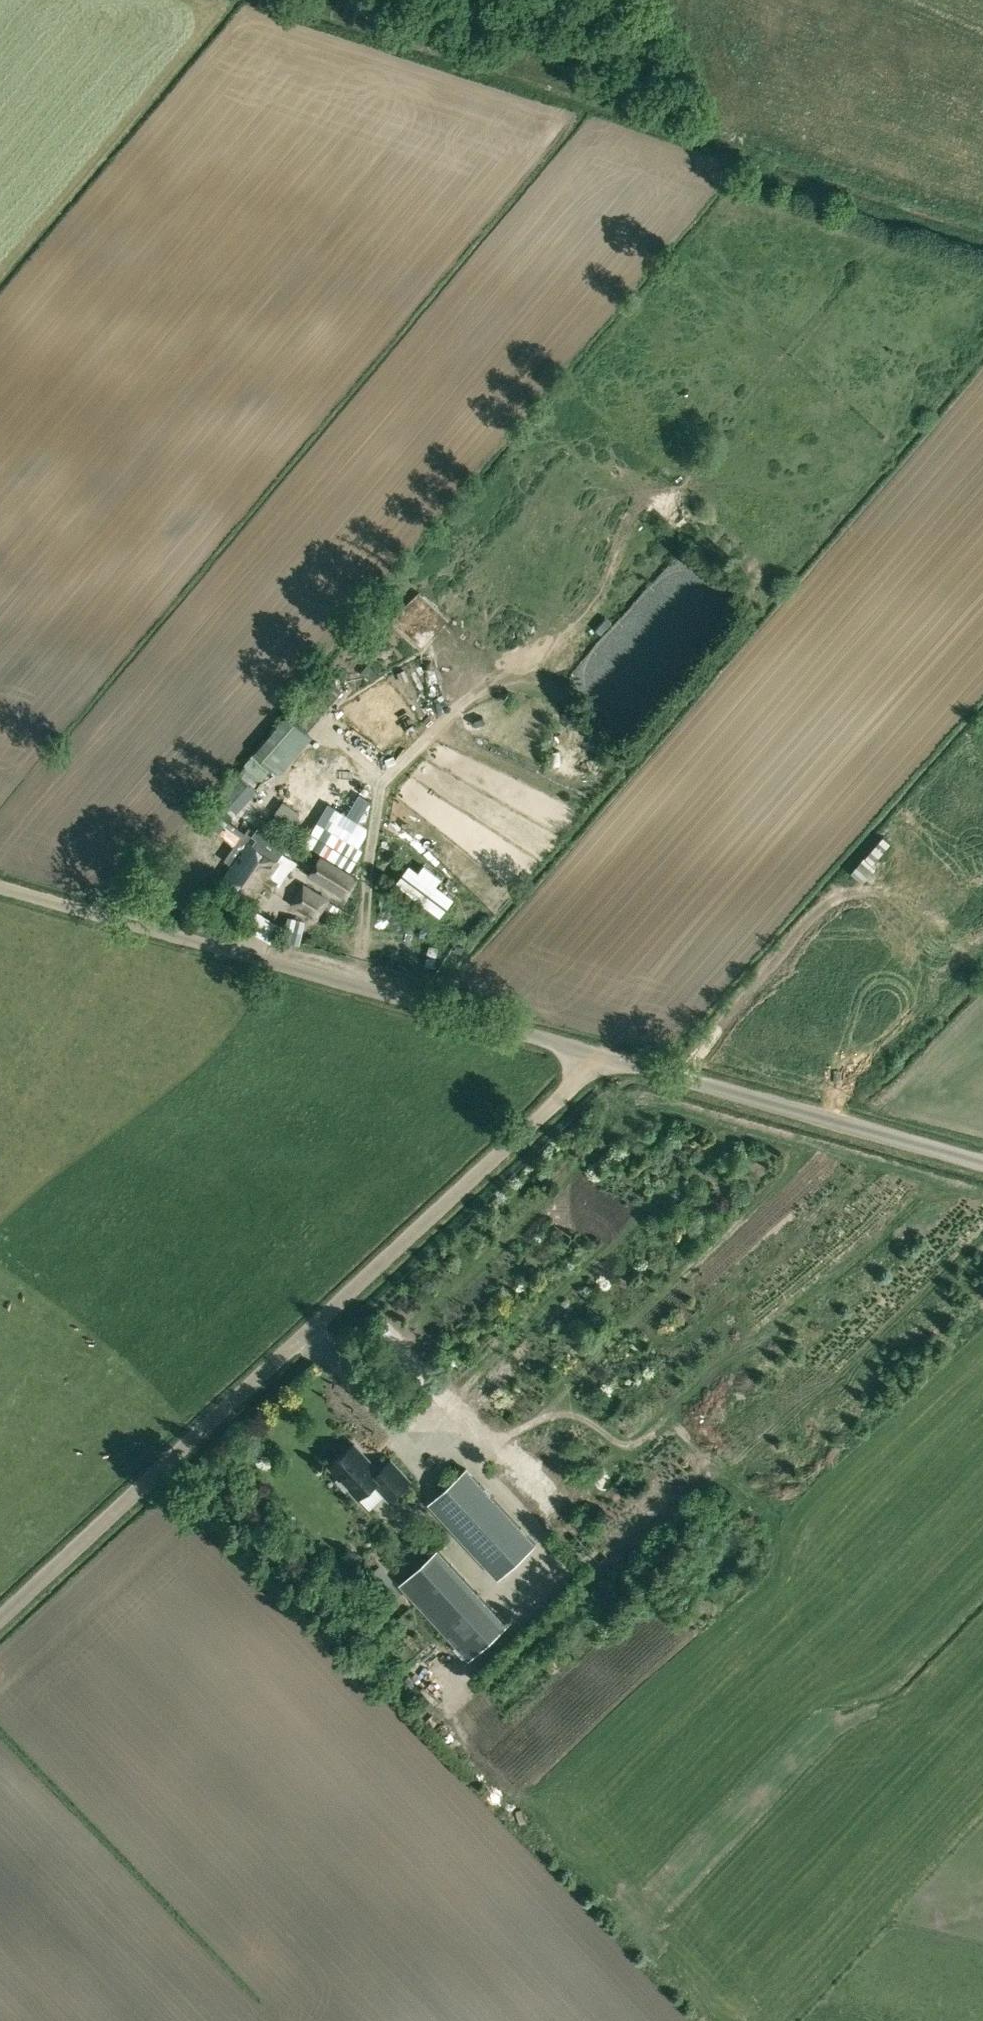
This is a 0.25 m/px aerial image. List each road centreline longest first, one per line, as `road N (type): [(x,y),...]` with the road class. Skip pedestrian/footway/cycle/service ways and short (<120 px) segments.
road 1 (unclassified): [(0,1621),(603,1056)]
road 2 (unclassified): [(0,886),(603,1056)]
road 3 (unclassified): [(982,1163),(603,1056)]

